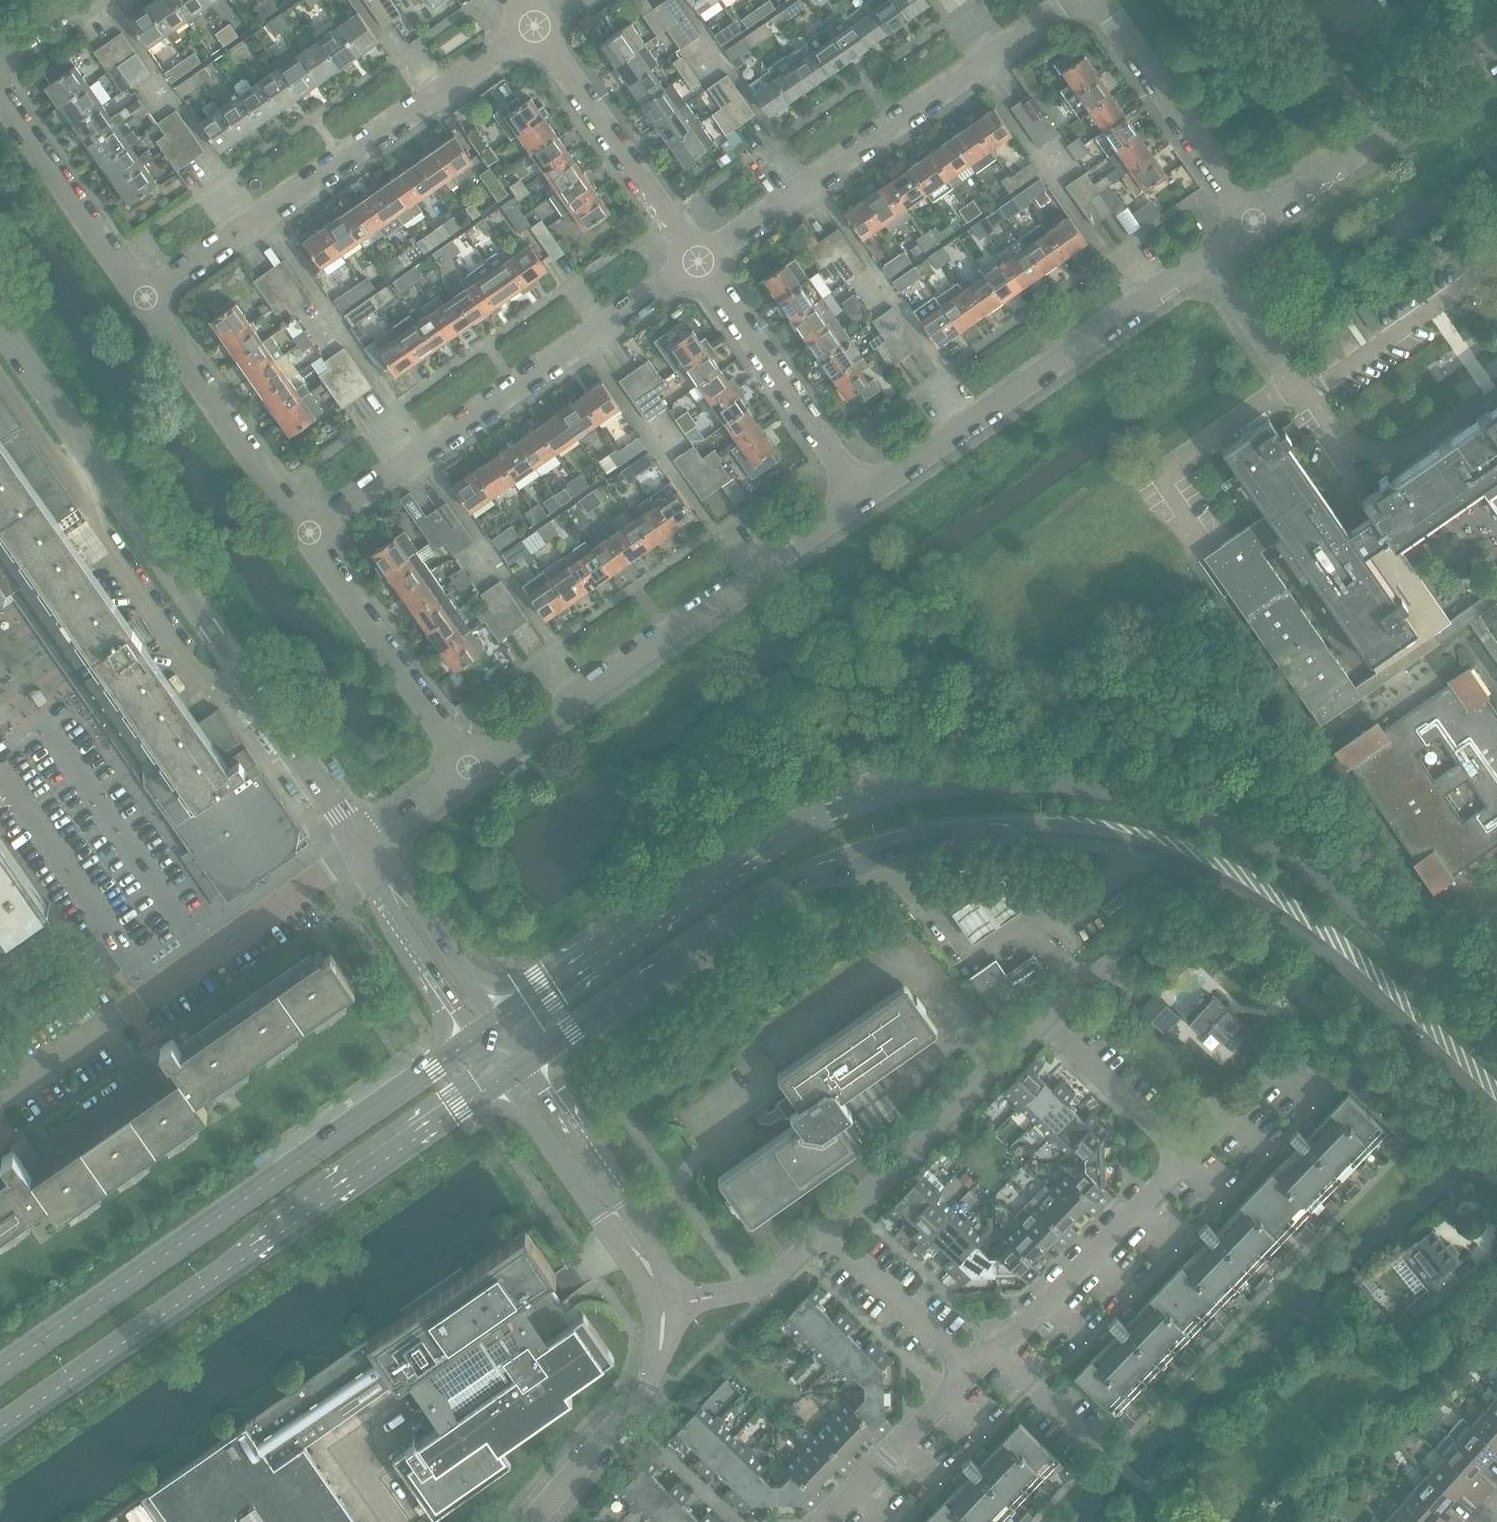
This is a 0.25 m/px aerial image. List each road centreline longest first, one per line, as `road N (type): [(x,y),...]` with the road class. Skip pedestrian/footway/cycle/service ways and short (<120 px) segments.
road 1 (secondary): [(1496,1032),(1326,875),(1243,824),(1130,789),(1055,778),(962,779),(869,797),(754,847),(501,1019)]
road 2 (secondary): [(530,1059),(752,908),(844,864),(968,834),(1037,831),(1145,854),(1267,909),(1329,953),(1496,1113)]
road 3 (tertiary): [(365,850),(0,324)]
road 4 (secondary): [(0,1431),(500,1080)]
road 5 (secondary): [(474,1037),(0,1367)]
road 6 (residential): [(864,499),(1256,223)]
road 7 (residential): [(474,773),(864,499)]
road 8 (residential): [(144,296),(536,25)]
road 9 (residential): [(307,532),(699,261)]
road 10 (residential): [(1496,1176),(1250,948),(1165,931),(1125,949)]
road 11 (residential): [(699,261),(1076,0)]
road 12 (residential): [(0,1103),(365,850)]
road 13 (residential): [(831,1233),(1043,1019)]
road 14 (residential): [(474,773),(307,532)]
road 15 (residential): [(864,499),(699,261)]
road 16 (residential): [(699,261),(536,25)]
road 17 (residential): [(307,532),(144,296)]
road 18 (residential): [(1256,223),(1100,0)]
road 19 (residential): [(532,1521),(647,1387),(662,1340),(662,1299)]
road 20 (residential): [(144,296),(0,87)]
road 21 (tertiary): [(501,1019),(413,892),(365,850)]
road 22 (tertiary): [(365,850),(389,913),(474,1037)]
road 23 (residential): [(627,1233),(626,1199),(530,1059)]
road 24 (residential): [(500,1080),(599,1220),(627,1233)]
road 25 (residential): [(1188,1155),(1043,1019)]
road 26 (residential): [(973,1369),(831,1233)]
road 27 (residential): [(662,1299),(765,1286),(831,1233)]
road 28 (residential): [(1117,1460),(996,1351)]
road 29 (residential): [(1256,223),(1381,136)]
road 30 (residential): [(1381,136),(1496,52)]
road 31 (residential): [(365,850),(474,773)]
road 32 (residential): [(1227,1115),(1273,1068),(1316,1107)]

